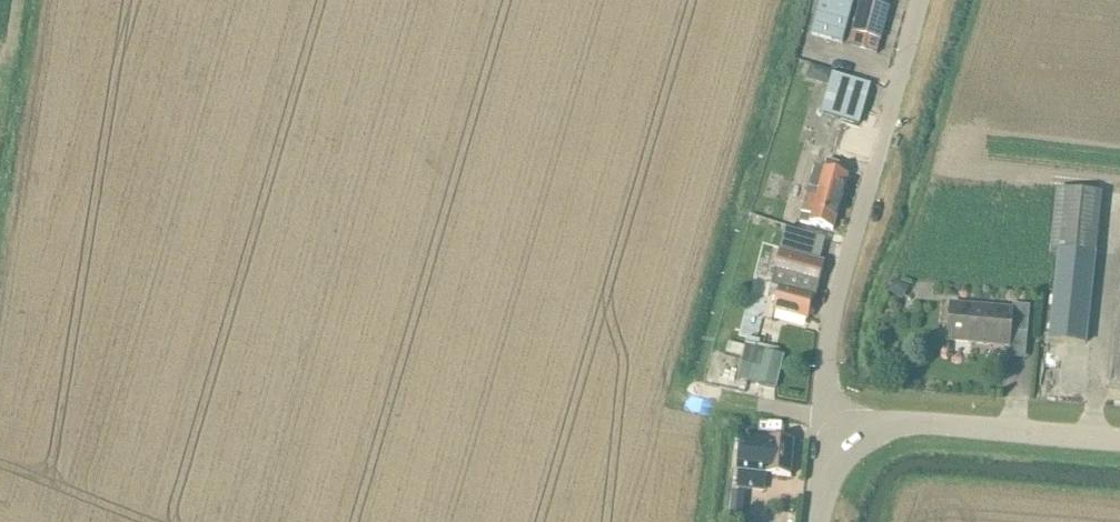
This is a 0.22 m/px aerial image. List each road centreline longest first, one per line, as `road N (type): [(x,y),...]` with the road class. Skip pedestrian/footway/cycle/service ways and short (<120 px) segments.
road 1 (residential): [(846,446),(825,404),(831,310),(919,0)]
road 2 (unclassified): [(1119,442),(901,425),(866,431),(846,446)]
road 3 (track): [(668,399),(828,411)]

